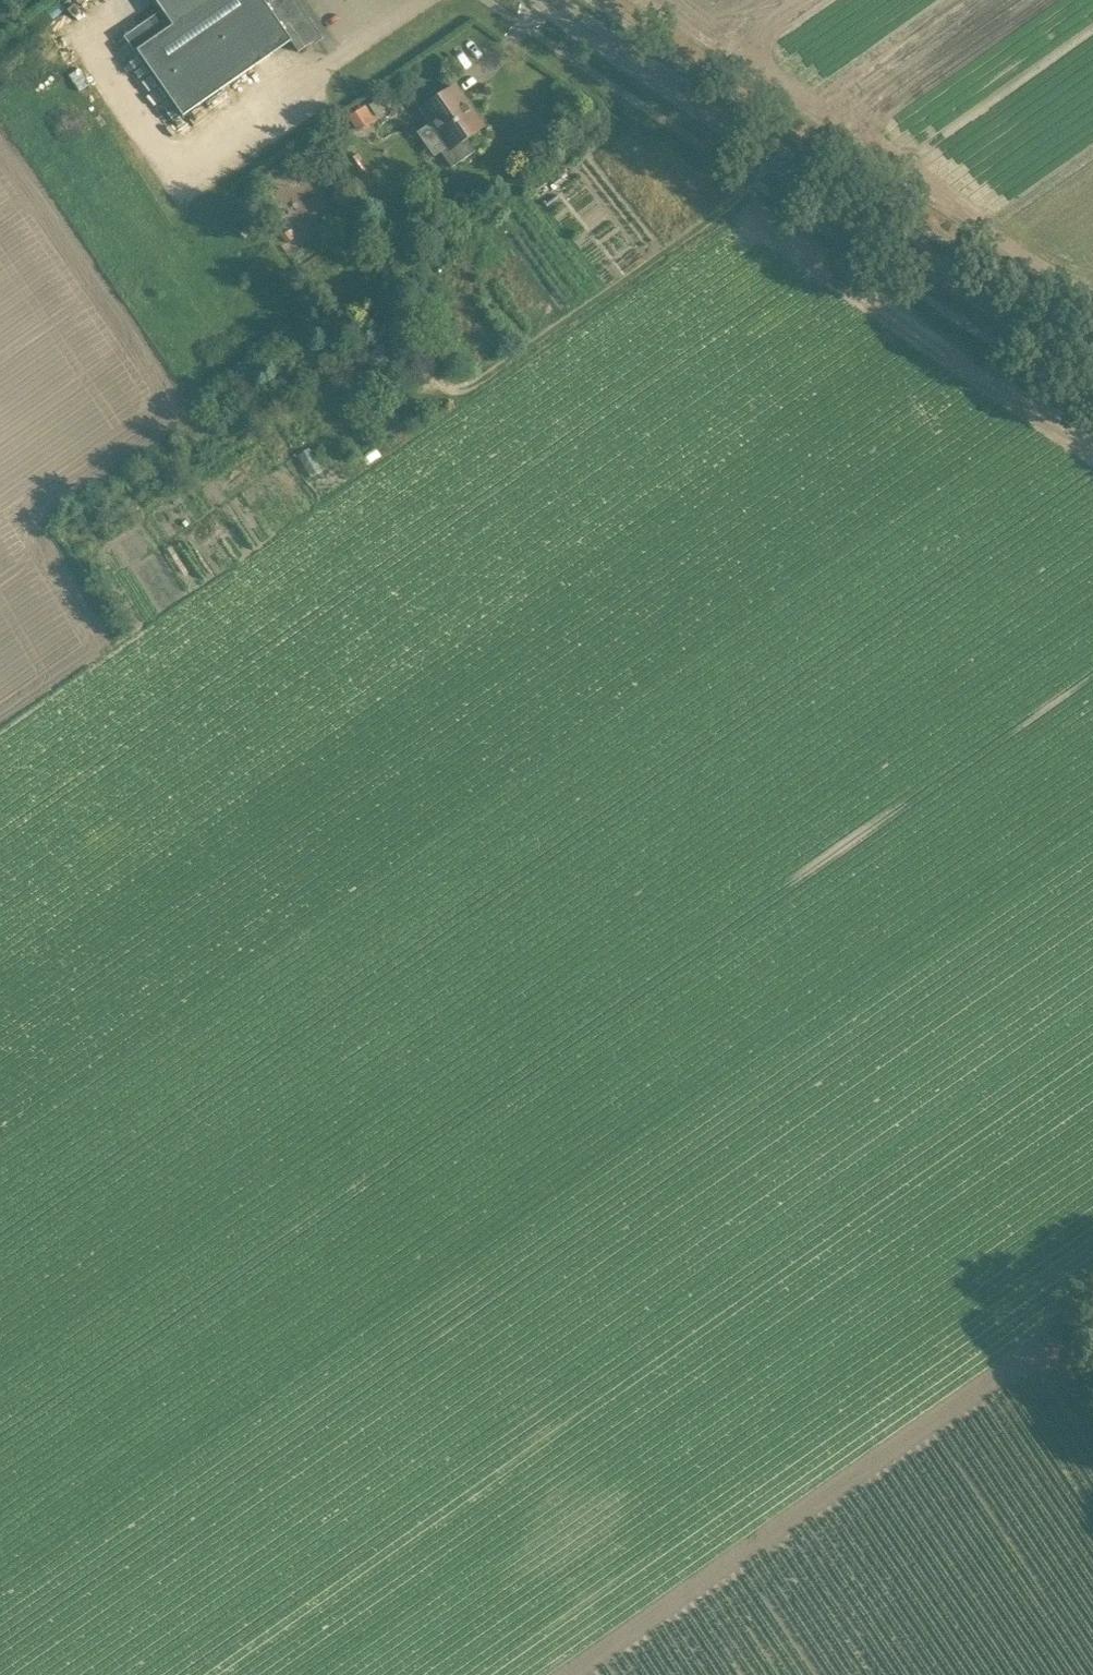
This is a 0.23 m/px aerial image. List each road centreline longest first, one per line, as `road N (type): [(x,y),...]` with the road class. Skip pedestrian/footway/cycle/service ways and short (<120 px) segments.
road 1 (tertiary): [(1092,372),(544,0)]

